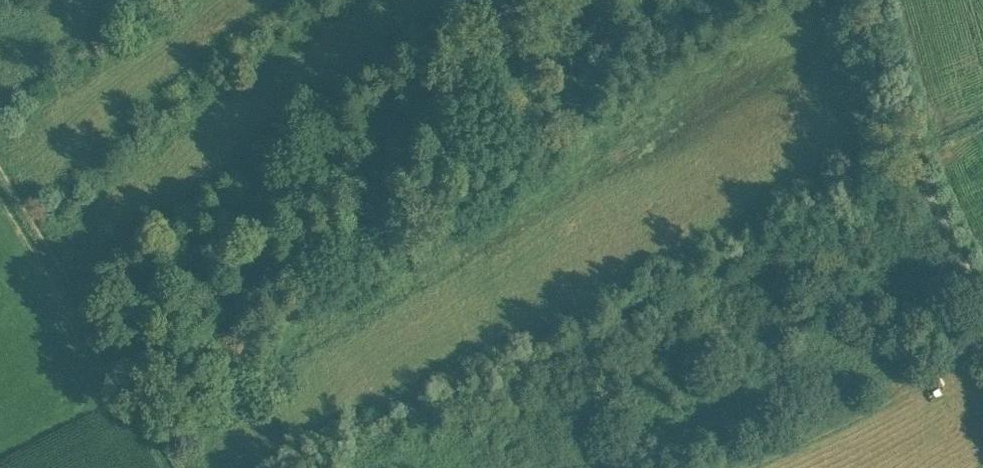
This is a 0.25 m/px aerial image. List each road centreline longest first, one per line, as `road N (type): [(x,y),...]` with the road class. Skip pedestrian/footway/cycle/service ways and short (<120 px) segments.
road 1 (unclassified): [(982,301),(920,169),(875,0)]

